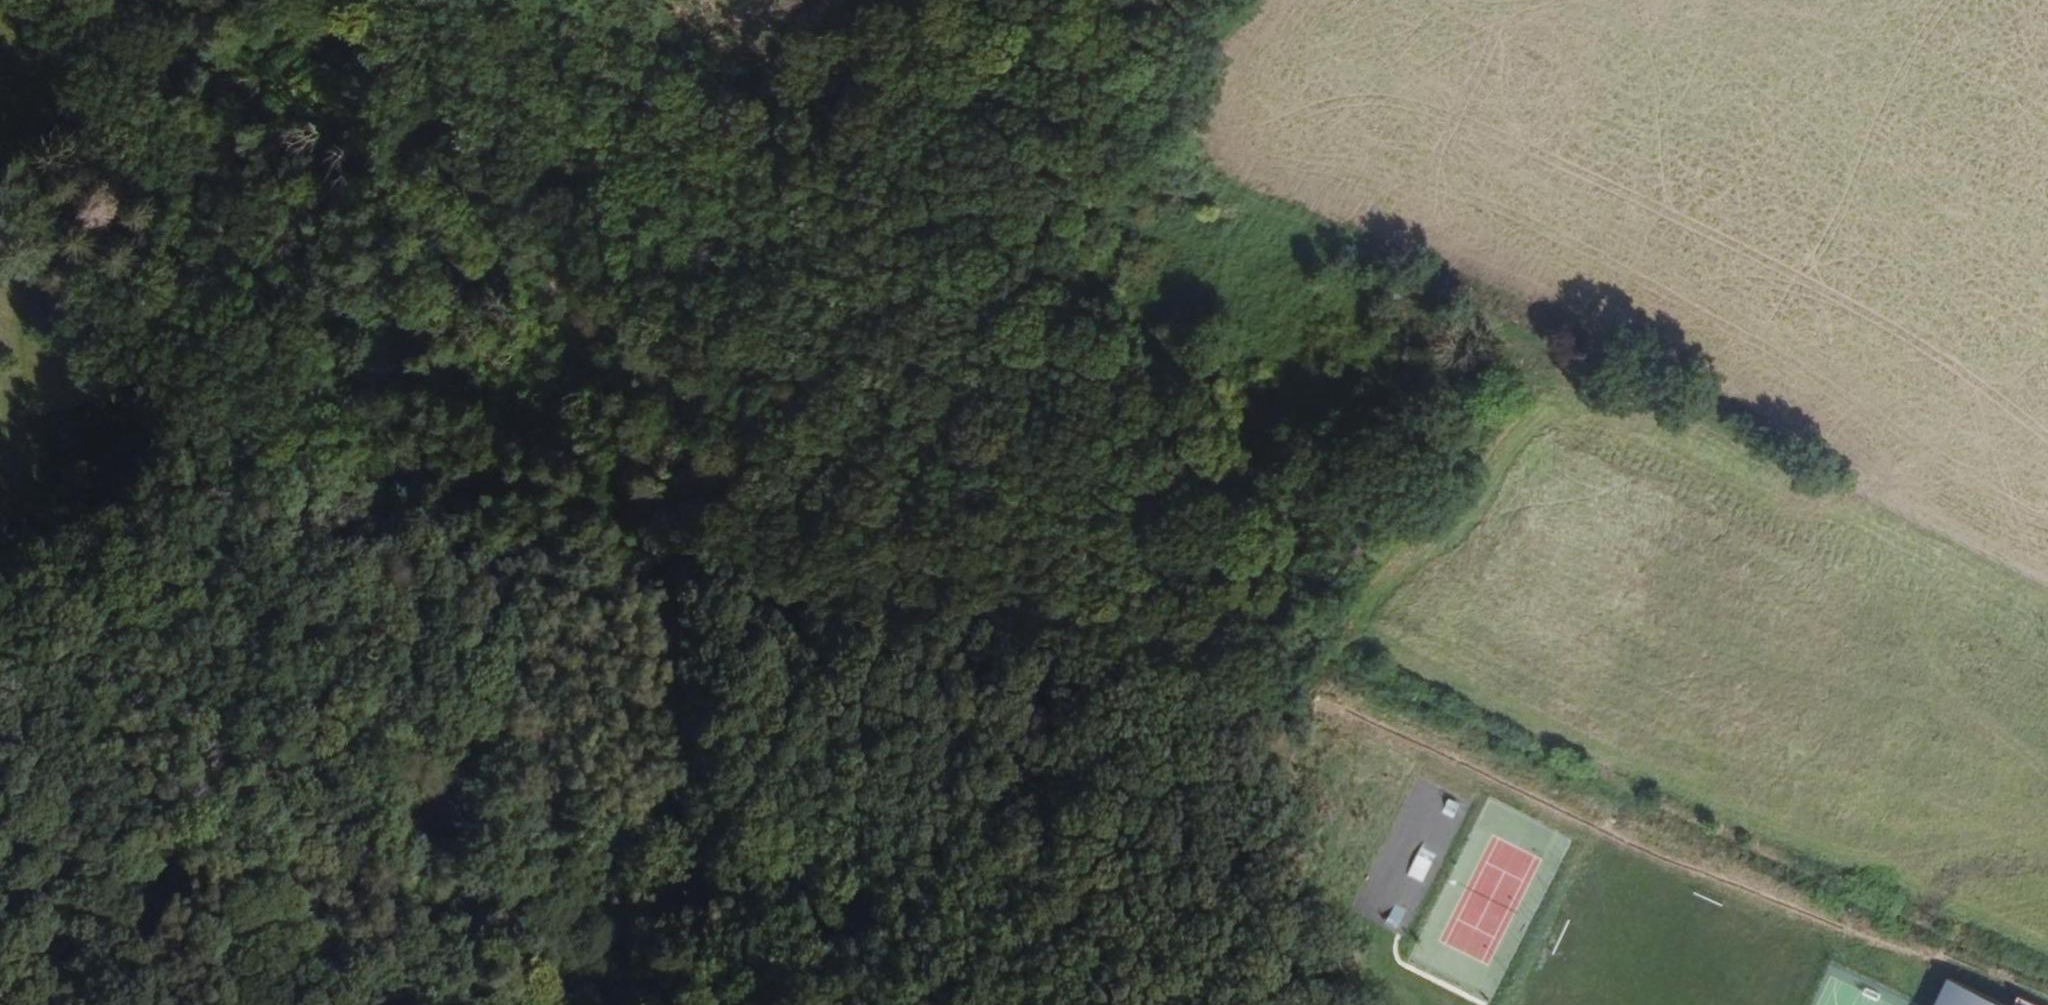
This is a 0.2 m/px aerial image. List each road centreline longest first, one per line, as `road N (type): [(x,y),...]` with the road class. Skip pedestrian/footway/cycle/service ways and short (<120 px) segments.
road 1 (track): [(345,0),(526,241),(593,349),(671,523),(678,632),(672,802),(695,1004)]

